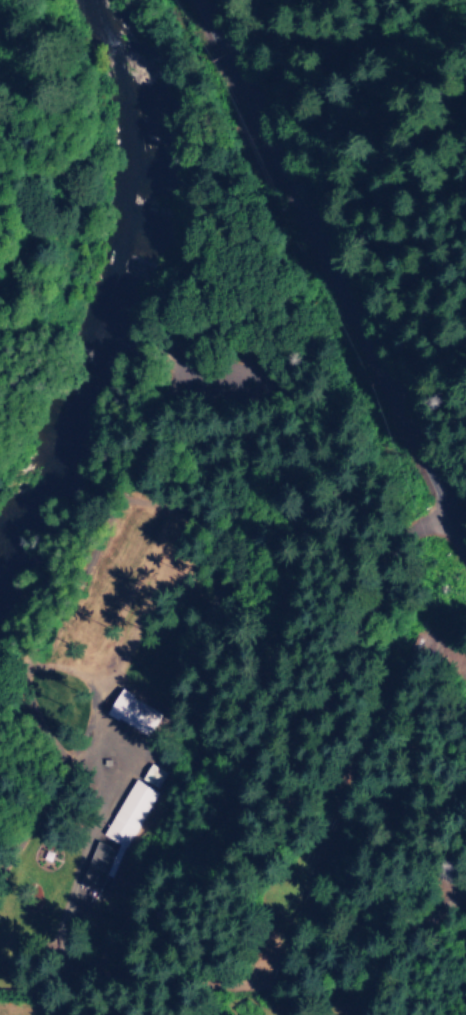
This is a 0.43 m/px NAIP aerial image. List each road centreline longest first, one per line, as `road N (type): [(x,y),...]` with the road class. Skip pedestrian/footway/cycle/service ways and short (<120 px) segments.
road 1 (secondary): [(191,0),(225,53),(465,548)]

